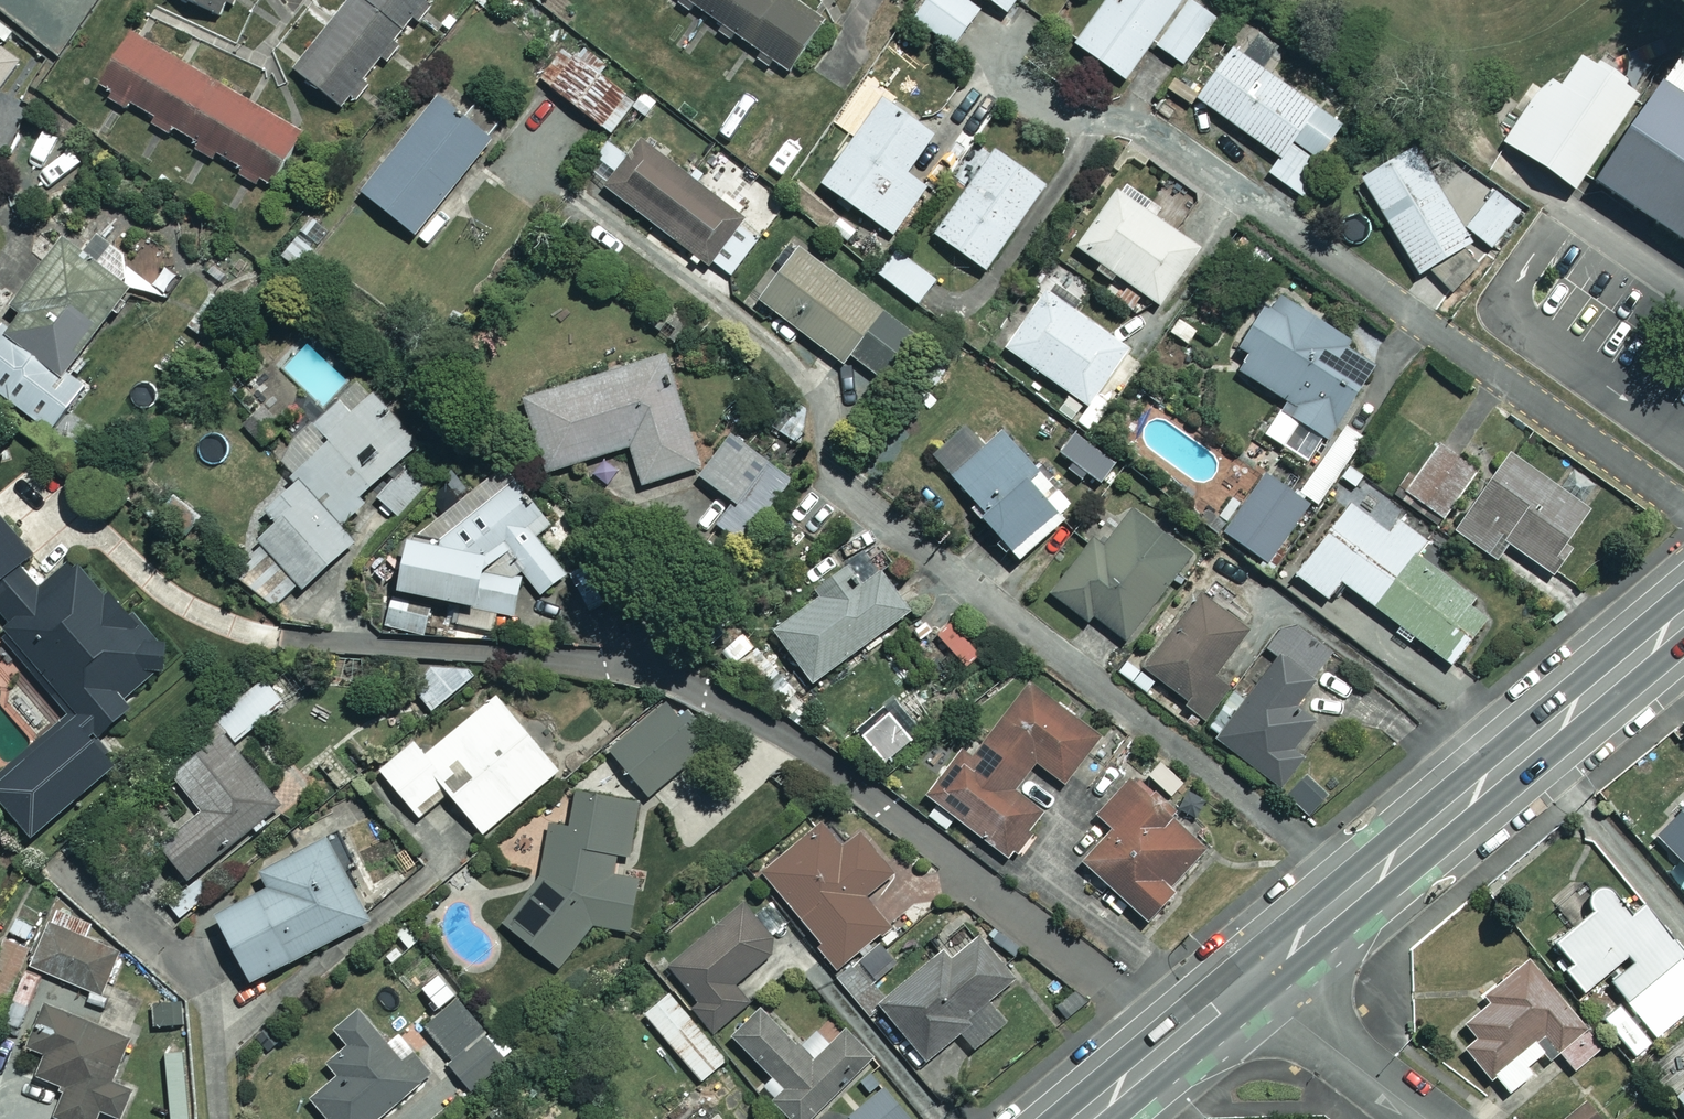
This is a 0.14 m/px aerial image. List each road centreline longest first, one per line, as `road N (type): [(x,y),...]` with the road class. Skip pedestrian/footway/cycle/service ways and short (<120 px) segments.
road 1 (residential): [(1683,509),(1157,135),(1062,116),(991,69)]
road 2 (secondary): [(1683,618),(1247,983)]
road 3 (residential): [(1426,1118),(1247,983)]
road 4 (secondary): [(1247,983),(1083,1118)]

